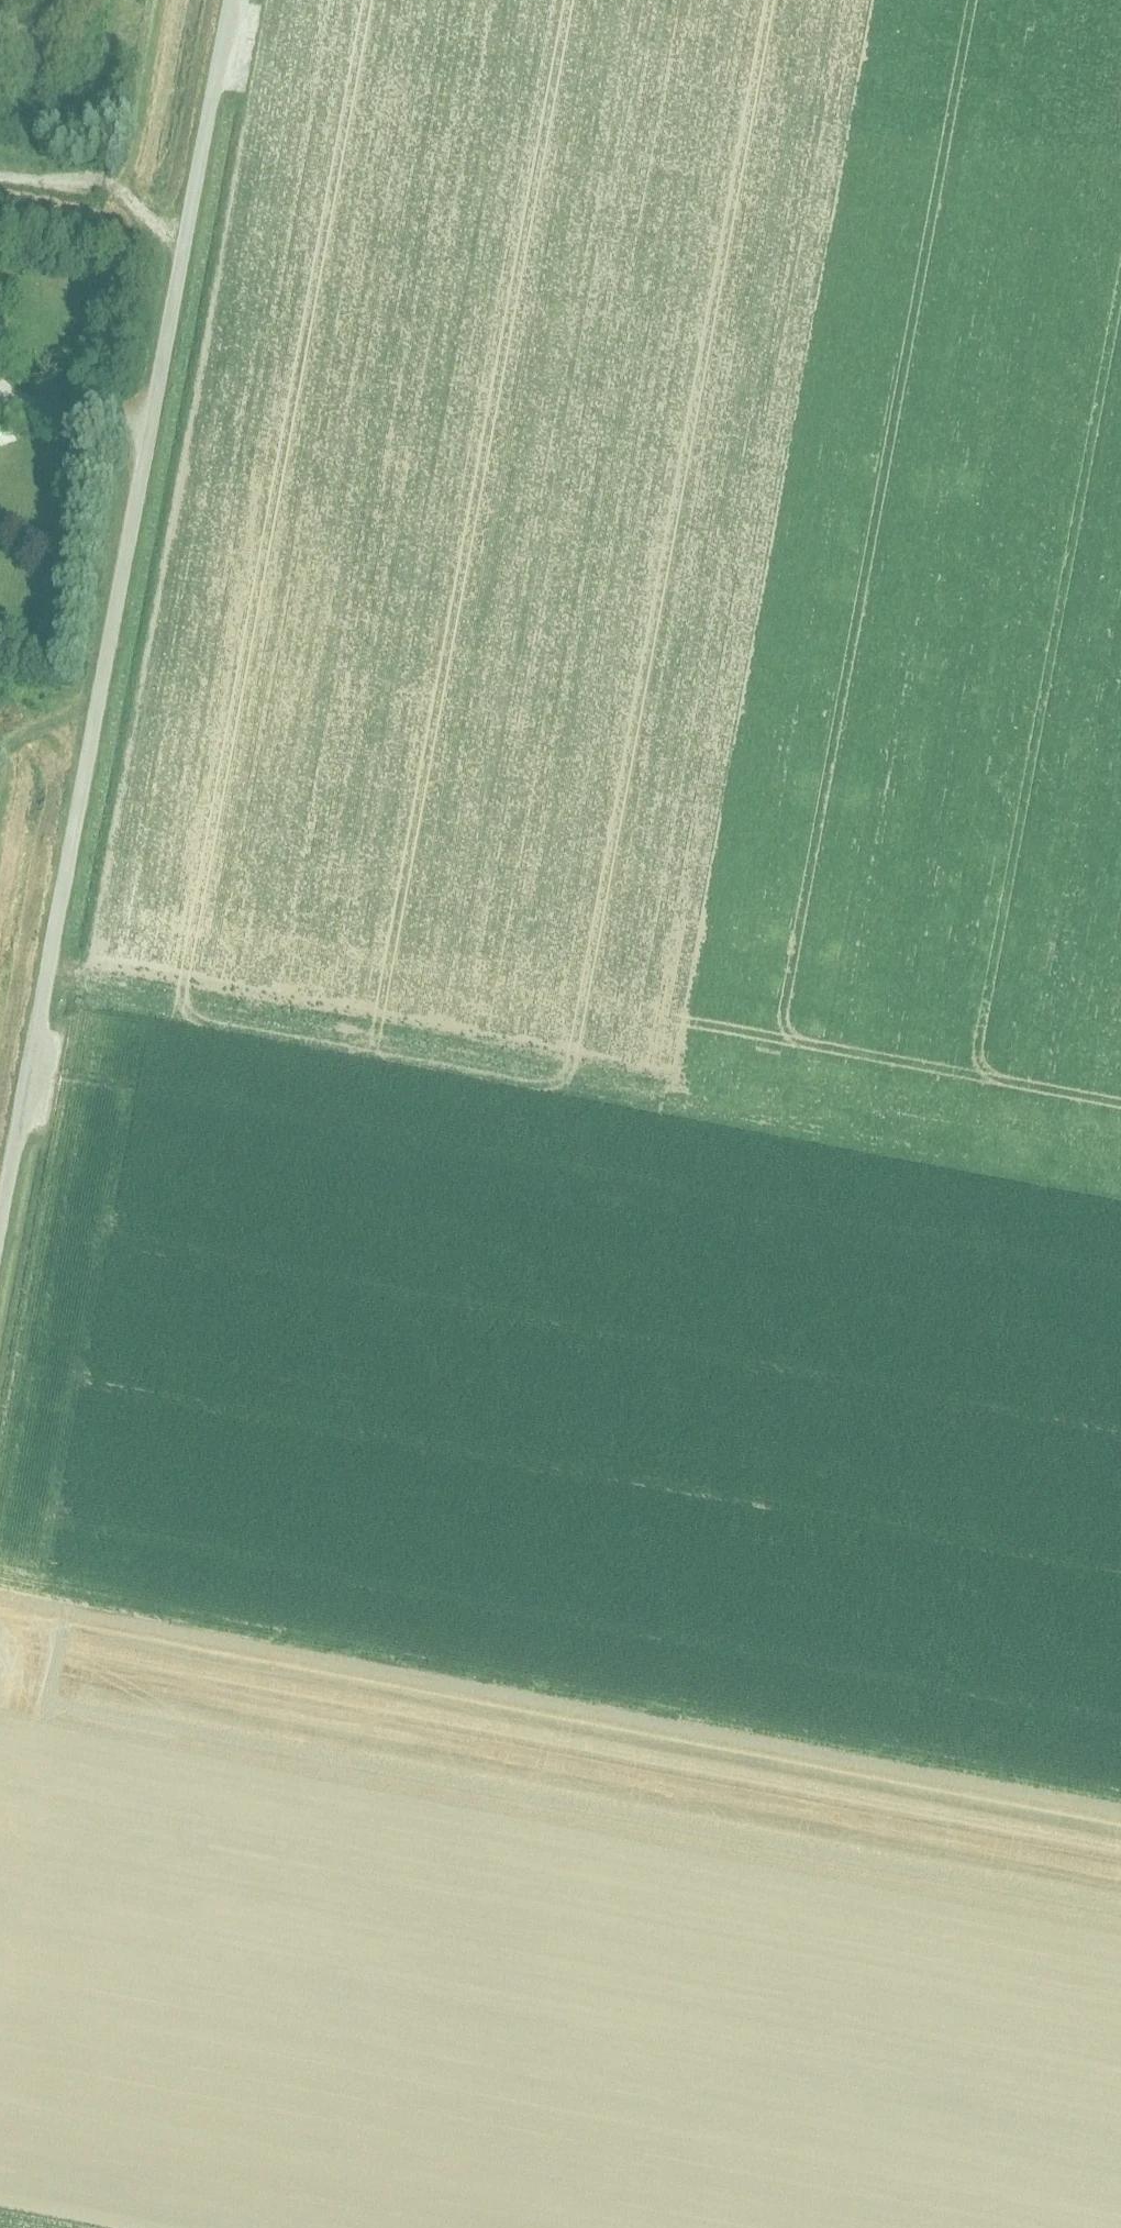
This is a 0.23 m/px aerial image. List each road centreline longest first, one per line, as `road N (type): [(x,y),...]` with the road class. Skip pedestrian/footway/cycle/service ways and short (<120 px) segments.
road 1 (unclassified): [(0,1219),(230,0)]

